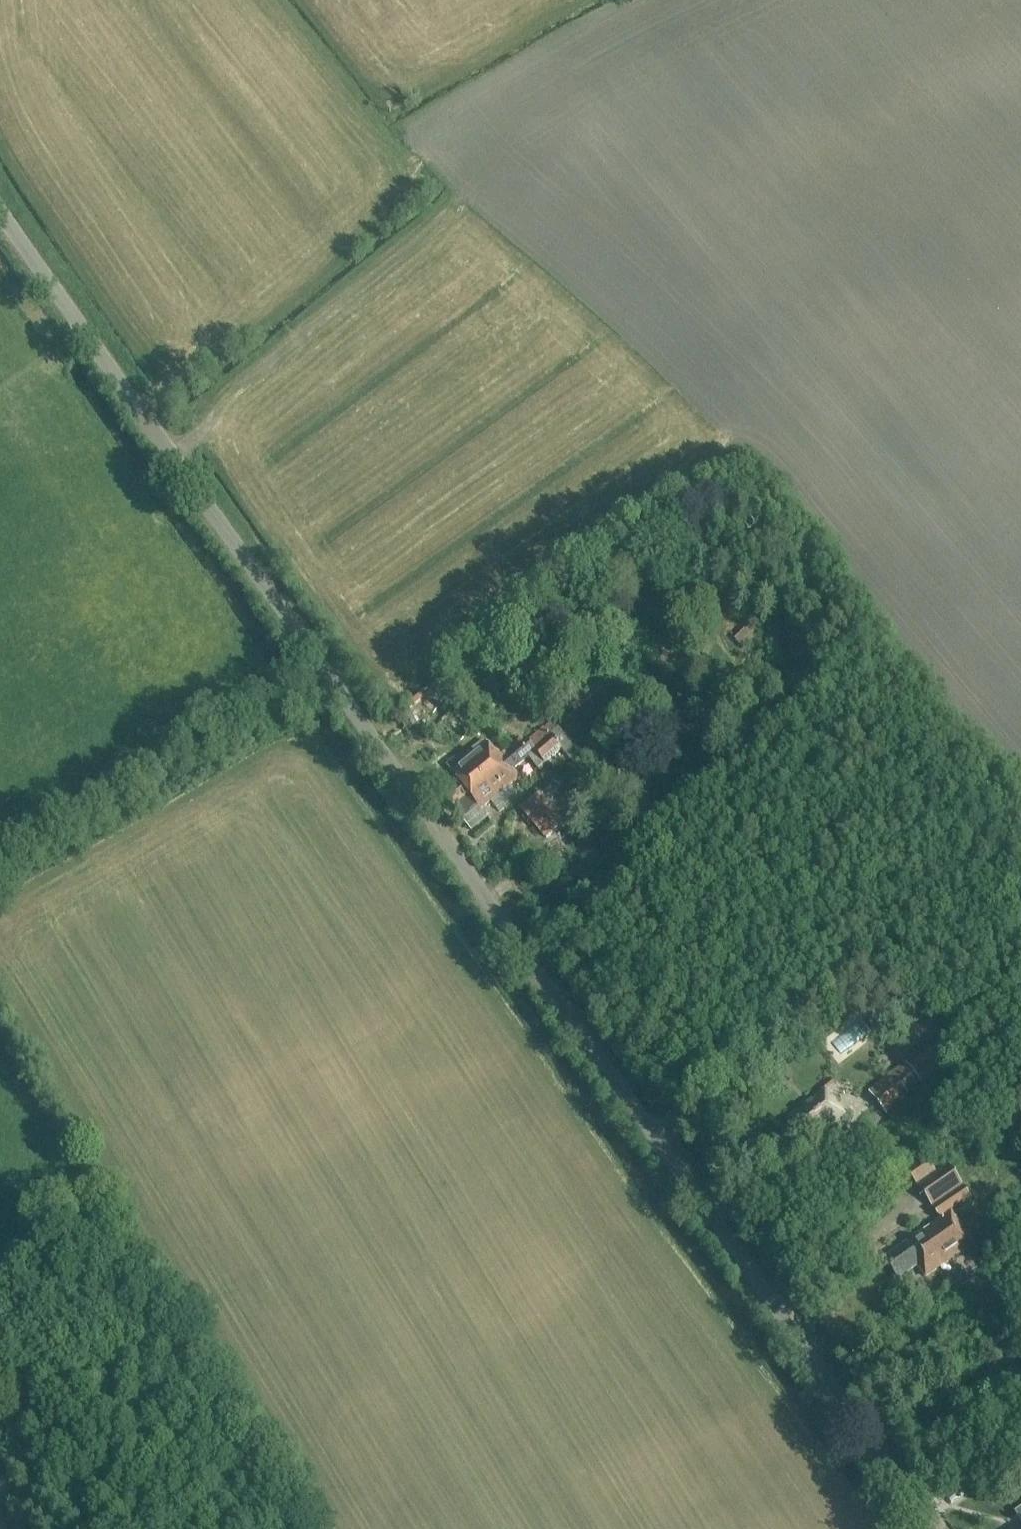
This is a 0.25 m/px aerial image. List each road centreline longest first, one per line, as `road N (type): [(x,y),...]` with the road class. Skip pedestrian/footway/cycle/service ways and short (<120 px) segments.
road 1 (unclassified): [(926,1528),(0,216)]

